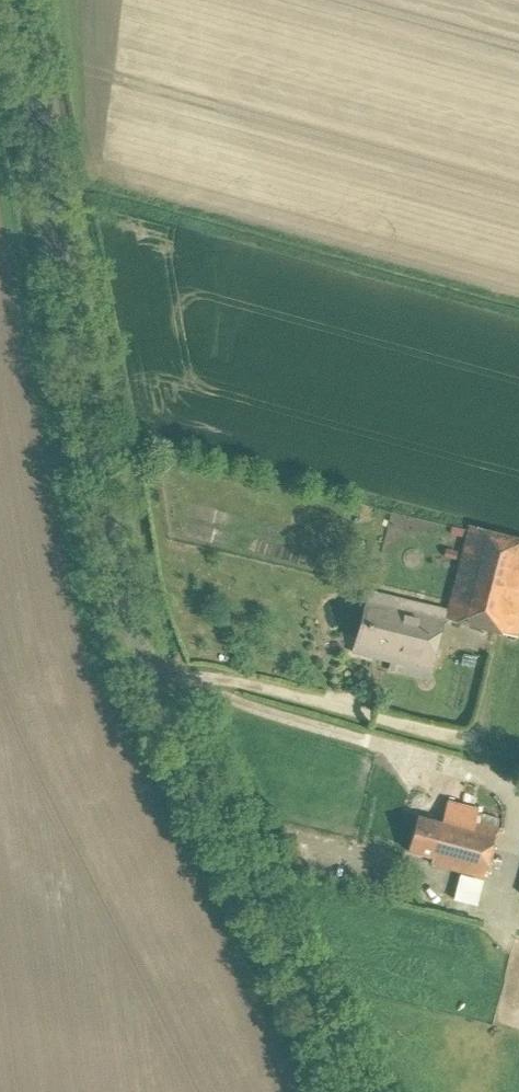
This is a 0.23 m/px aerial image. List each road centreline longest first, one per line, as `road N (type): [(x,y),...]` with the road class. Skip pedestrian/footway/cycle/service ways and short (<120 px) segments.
road 1 (unclassified): [(359,1091),(178,737),(127,617),(12,0)]

